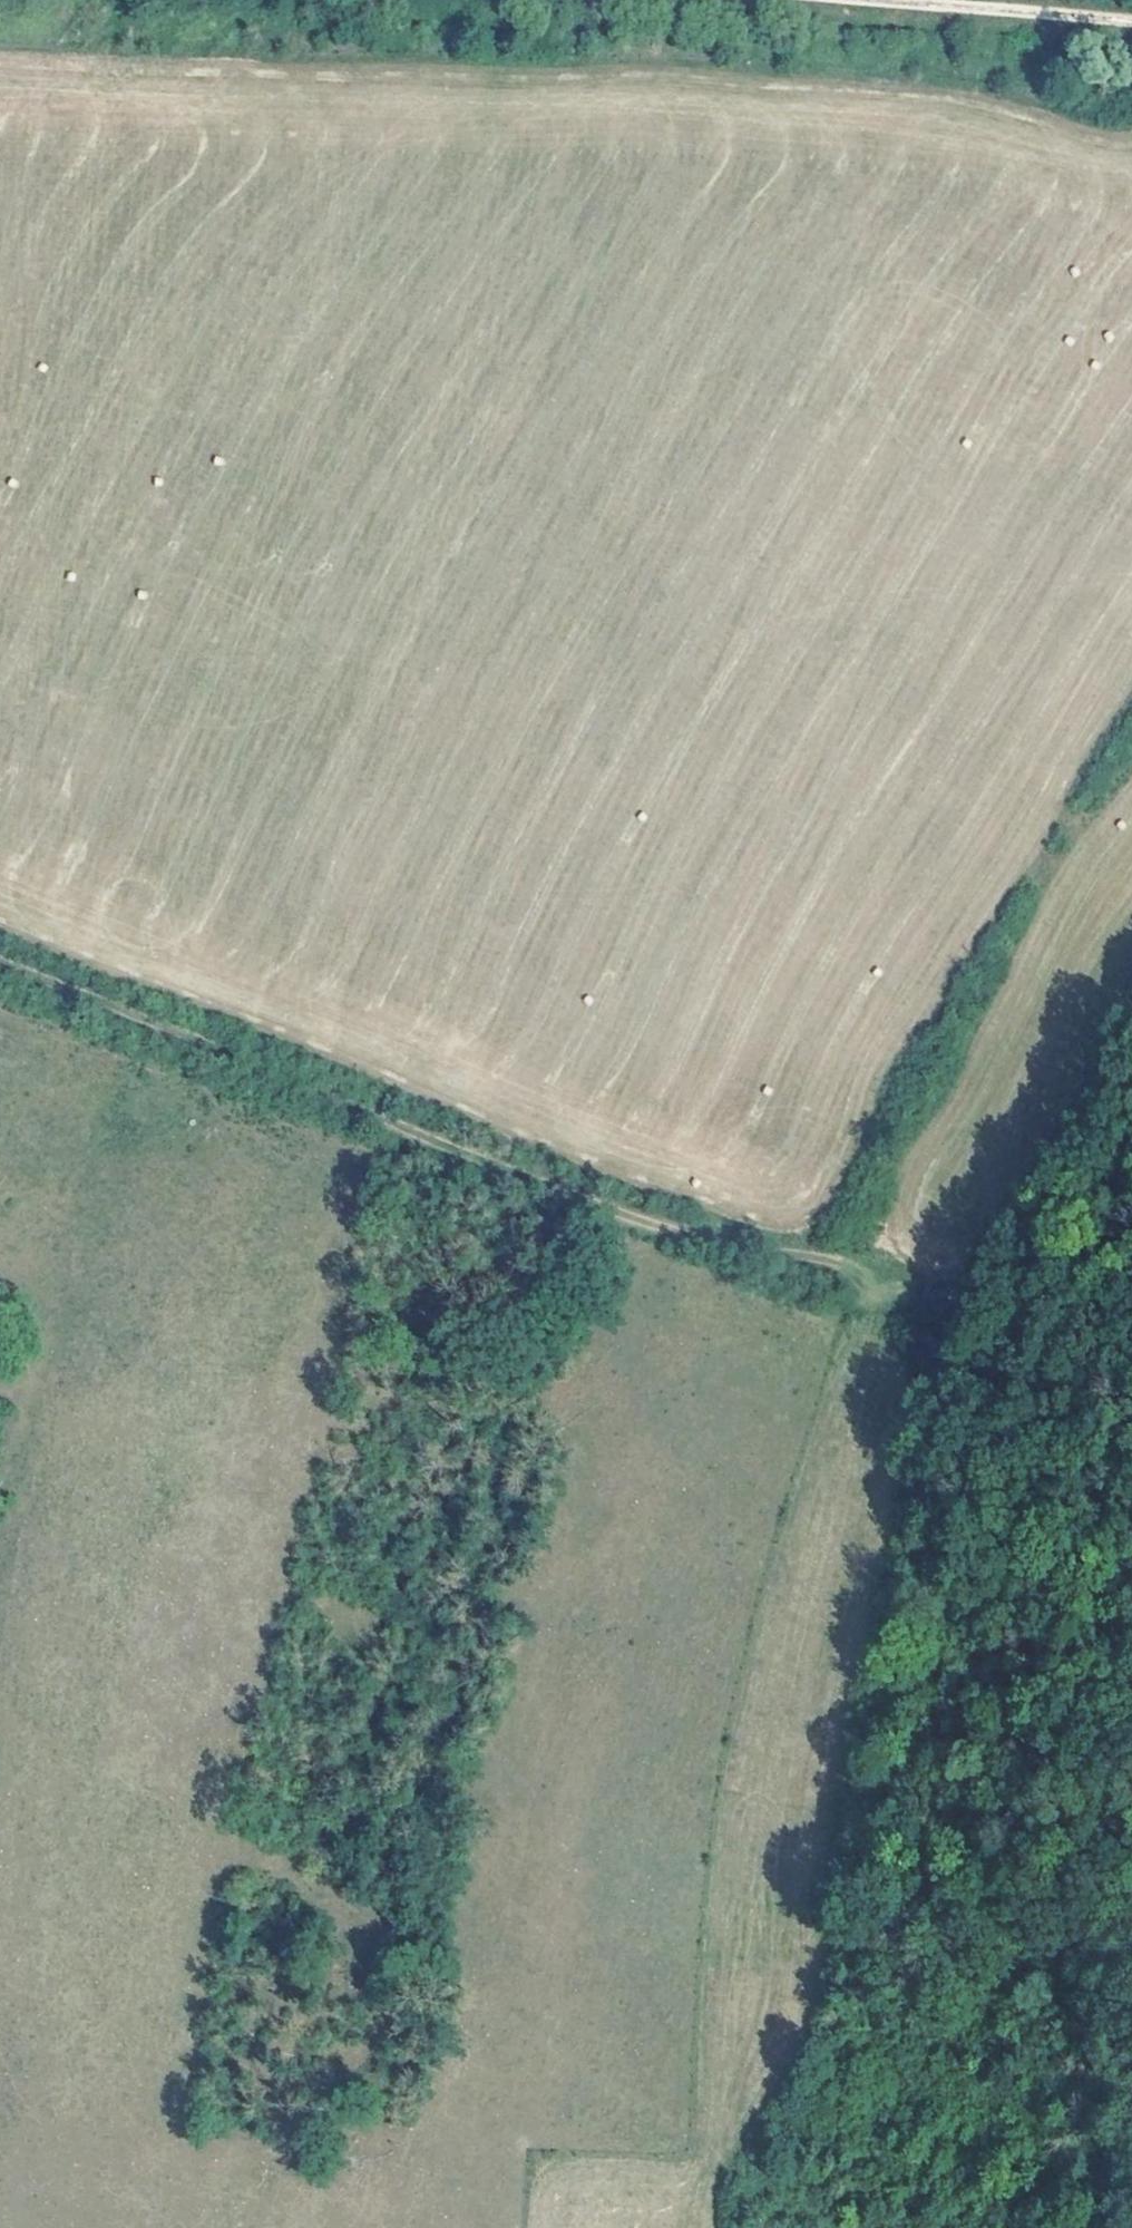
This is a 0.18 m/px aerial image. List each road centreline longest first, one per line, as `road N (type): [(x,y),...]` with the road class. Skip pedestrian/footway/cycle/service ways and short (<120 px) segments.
road 1 (track): [(0,962),(627,1224),(780,1265)]
road 2 (track): [(1131,16),(922,0)]

